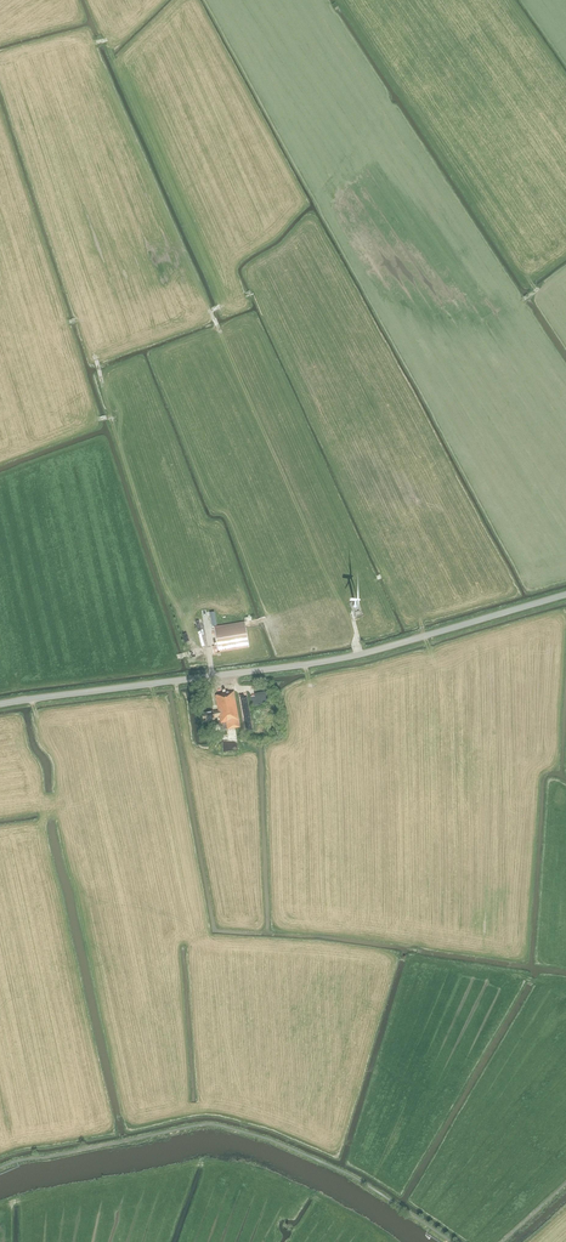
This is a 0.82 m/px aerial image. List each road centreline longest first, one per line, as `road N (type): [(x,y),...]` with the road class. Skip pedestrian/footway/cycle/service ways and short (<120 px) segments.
road 1 (tertiary): [(0,706),(352,656),(565,594)]

